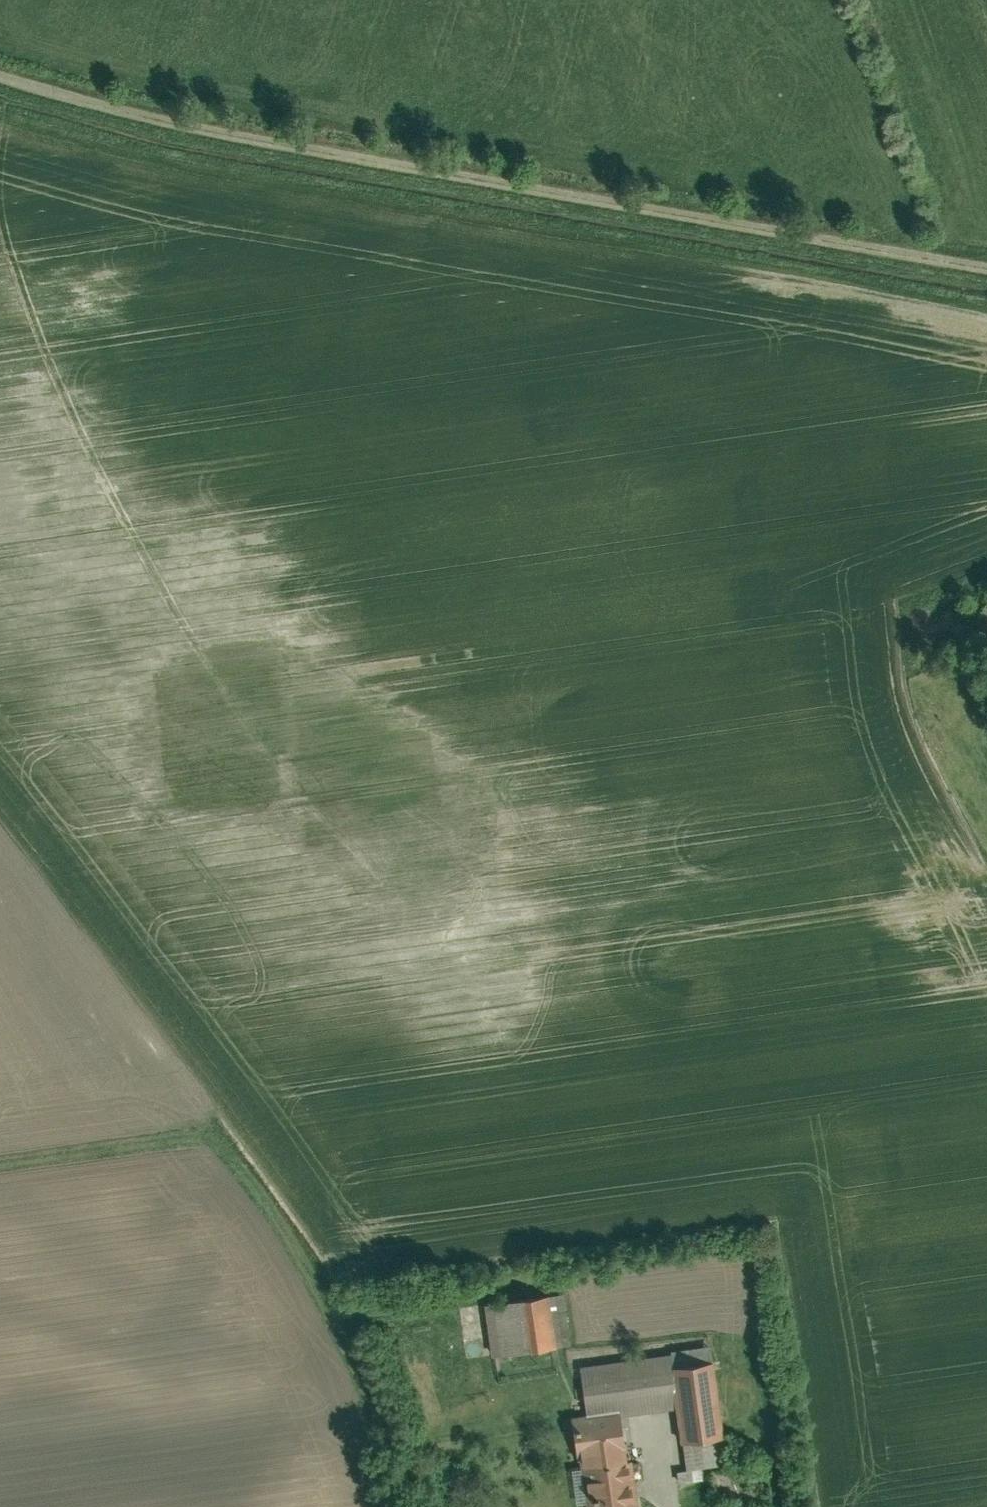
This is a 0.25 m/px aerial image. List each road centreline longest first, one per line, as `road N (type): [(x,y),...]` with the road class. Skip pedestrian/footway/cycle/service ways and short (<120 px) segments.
road 1 (unclassified): [(986,270),(143,116),(0,76)]

